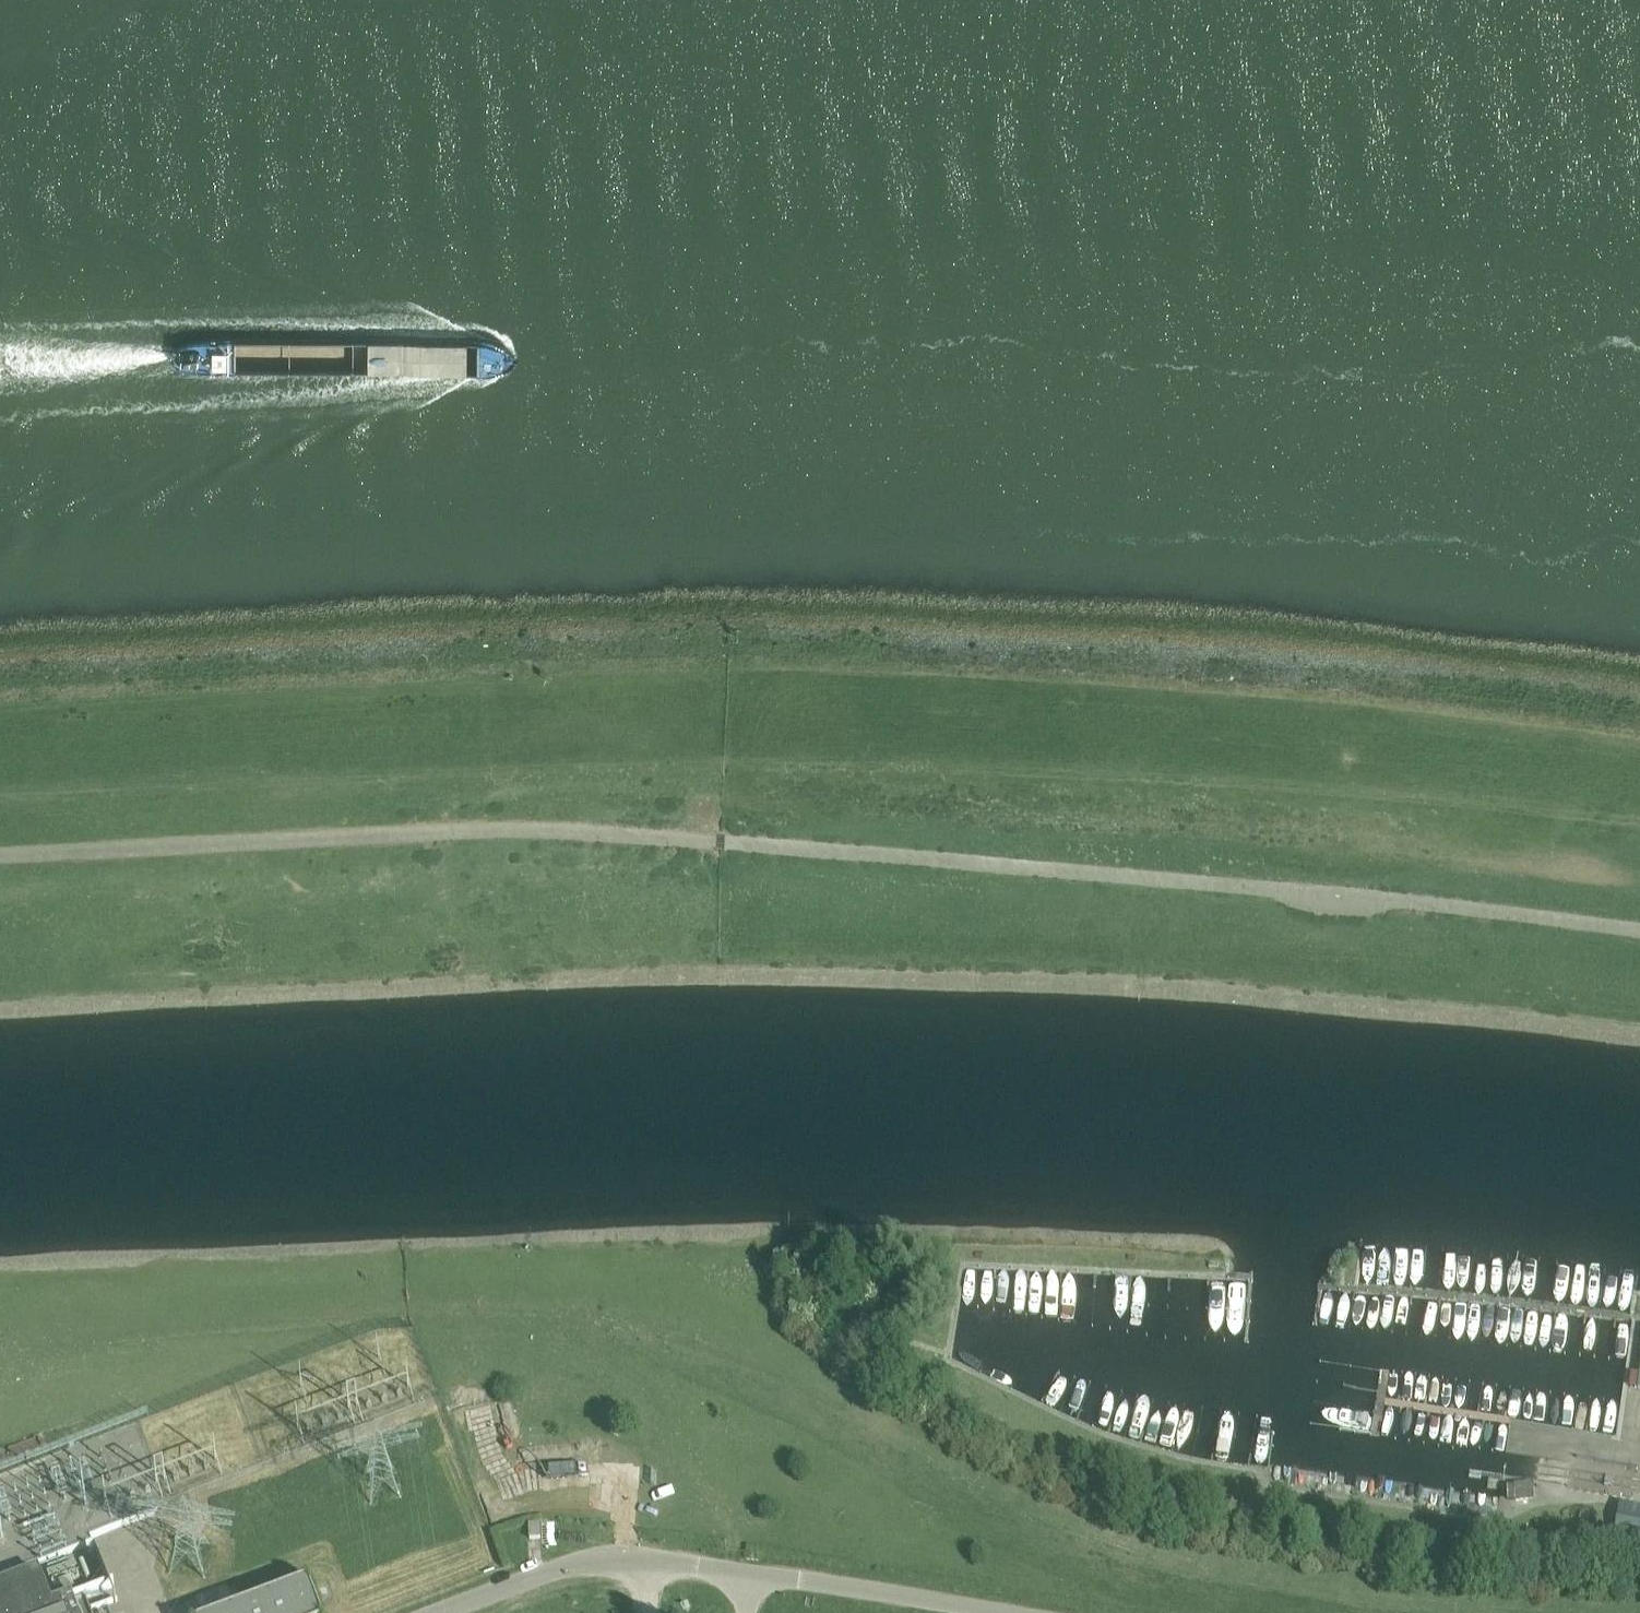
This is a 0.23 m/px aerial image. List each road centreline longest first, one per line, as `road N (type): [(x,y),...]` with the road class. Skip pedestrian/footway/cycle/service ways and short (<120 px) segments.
road 1 (unclassified): [(735,1569),(593,1559),(450,1612)]
road 2 (unclassified): [(735,1569),(975,1612)]

